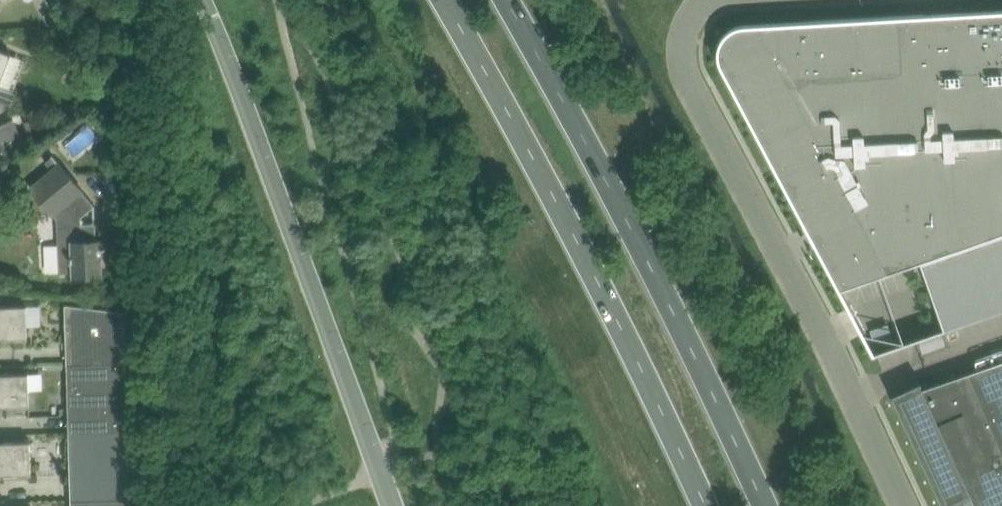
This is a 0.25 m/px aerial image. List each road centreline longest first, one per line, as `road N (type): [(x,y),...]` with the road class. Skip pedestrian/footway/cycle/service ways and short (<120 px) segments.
road 1 (trunk): [(769,505),(634,233),(504,0)]
road 2 (trunk): [(440,0),(611,308),(703,505)]
road 3 (unclassified): [(895,505),(677,69),(677,36),(700,0)]
road 4 (unclassified): [(394,505),(202,0)]
road 5 (residential): [(165,217),(158,3)]

